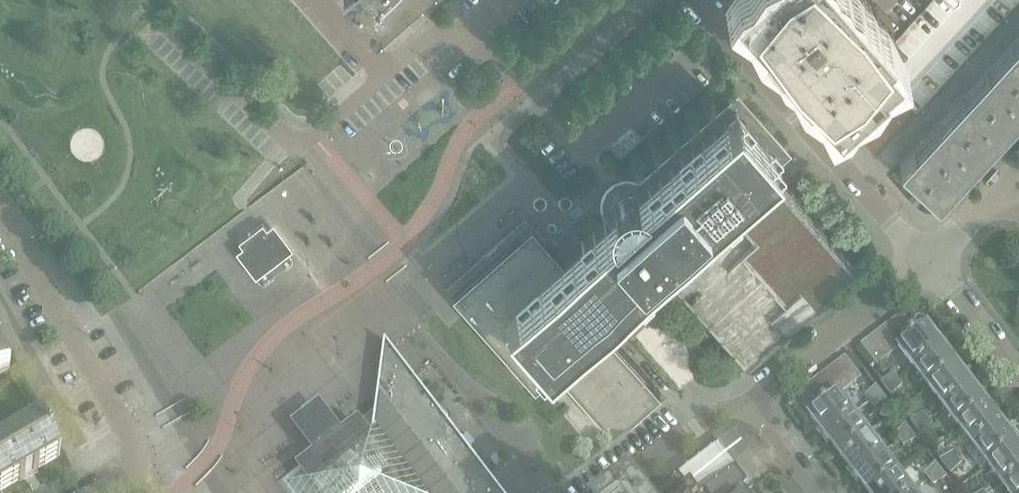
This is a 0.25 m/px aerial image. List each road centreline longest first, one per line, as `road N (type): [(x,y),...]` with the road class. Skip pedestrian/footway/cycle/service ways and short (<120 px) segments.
road 1 (residential): [(929,262),(696,0)]
road 2 (residential): [(379,82),(314,137),(288,139),(149,5)]
road 3 (residential): [(135,470),(130,434),(0,209)]
road 4 (residential): [(746,399),(929,262)]
road 5 (residential): [(746,399),(713,413),(609,492)]
road 6 (residential): [(508,0),(475,28),(437,33),(379,82)]
road 7 (residential): [(929,262),(1018,379)]

